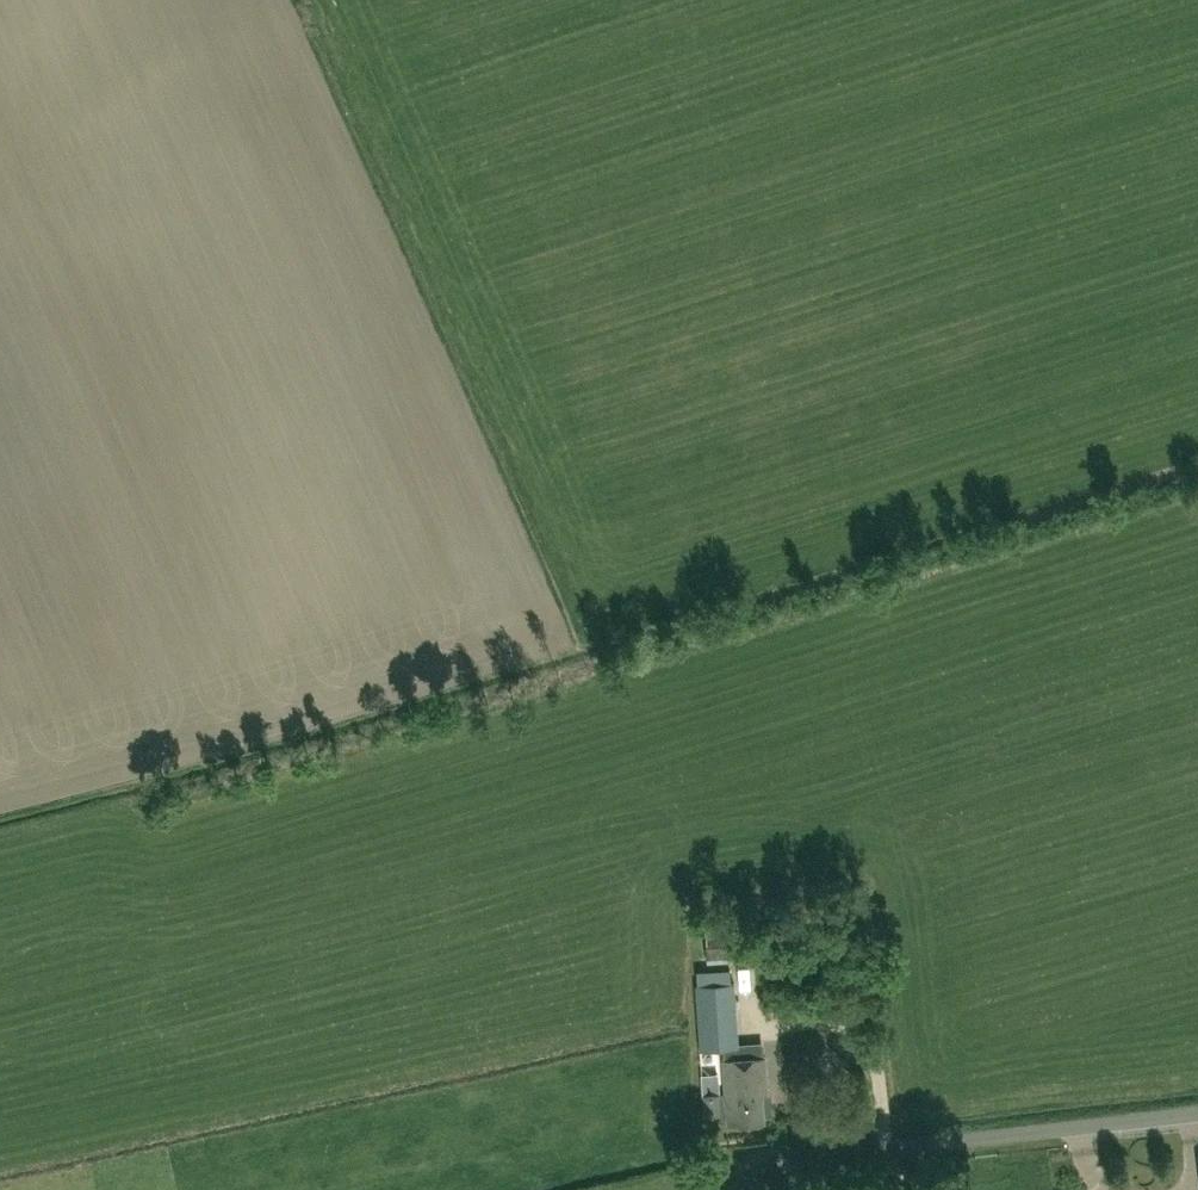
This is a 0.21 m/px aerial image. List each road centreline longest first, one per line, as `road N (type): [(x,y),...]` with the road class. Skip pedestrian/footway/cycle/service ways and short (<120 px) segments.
road 1 (unclassified): [(1197,1113),(785,1161),(740,1189)]

